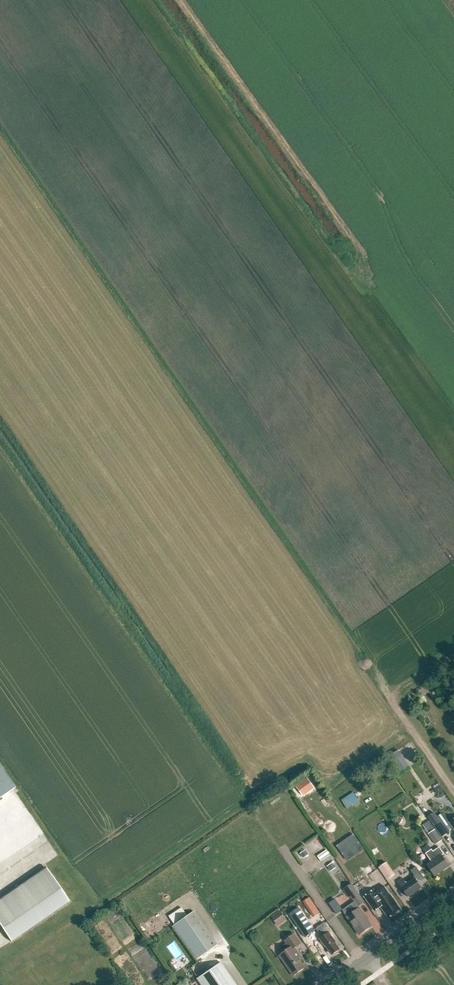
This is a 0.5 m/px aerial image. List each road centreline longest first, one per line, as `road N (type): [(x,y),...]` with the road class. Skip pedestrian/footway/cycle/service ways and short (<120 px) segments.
road 1 (tertiary): [(330,984),(453,899)]

